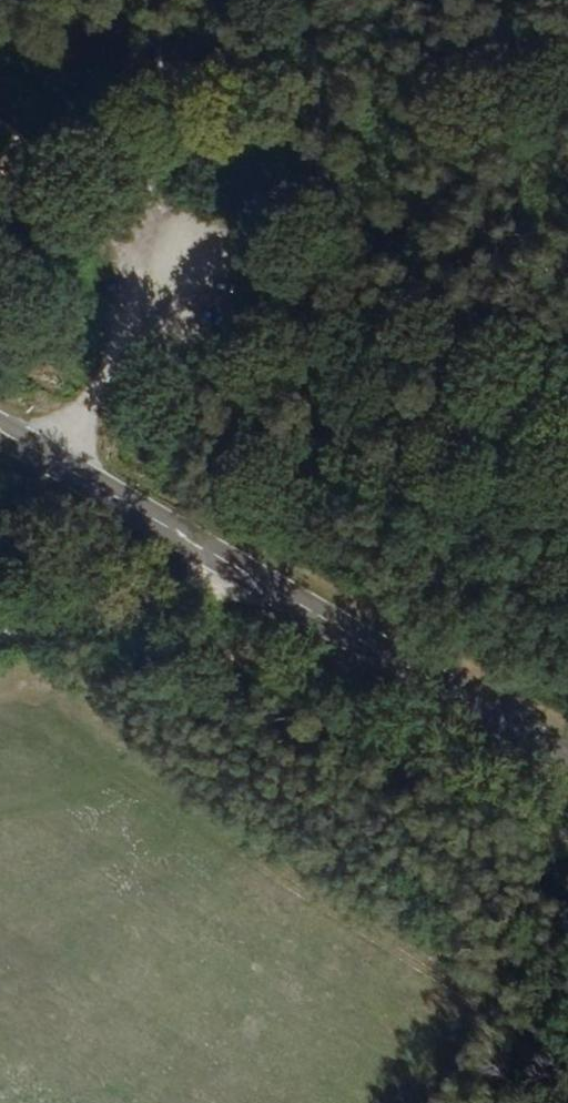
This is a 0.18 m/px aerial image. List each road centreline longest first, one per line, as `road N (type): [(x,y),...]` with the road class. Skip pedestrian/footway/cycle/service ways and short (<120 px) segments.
road 1 (track): [(100,367),(212,397),(567,402)]
road 2 (track): [(0,114),(104,227),(150,261),(61,462)]
road 3 (primary): [(217,562),(567,763)]
road 4 (primary): [(0,427),(217,562)]
road 5 (unclassified): [(0,635),(217,562)]

